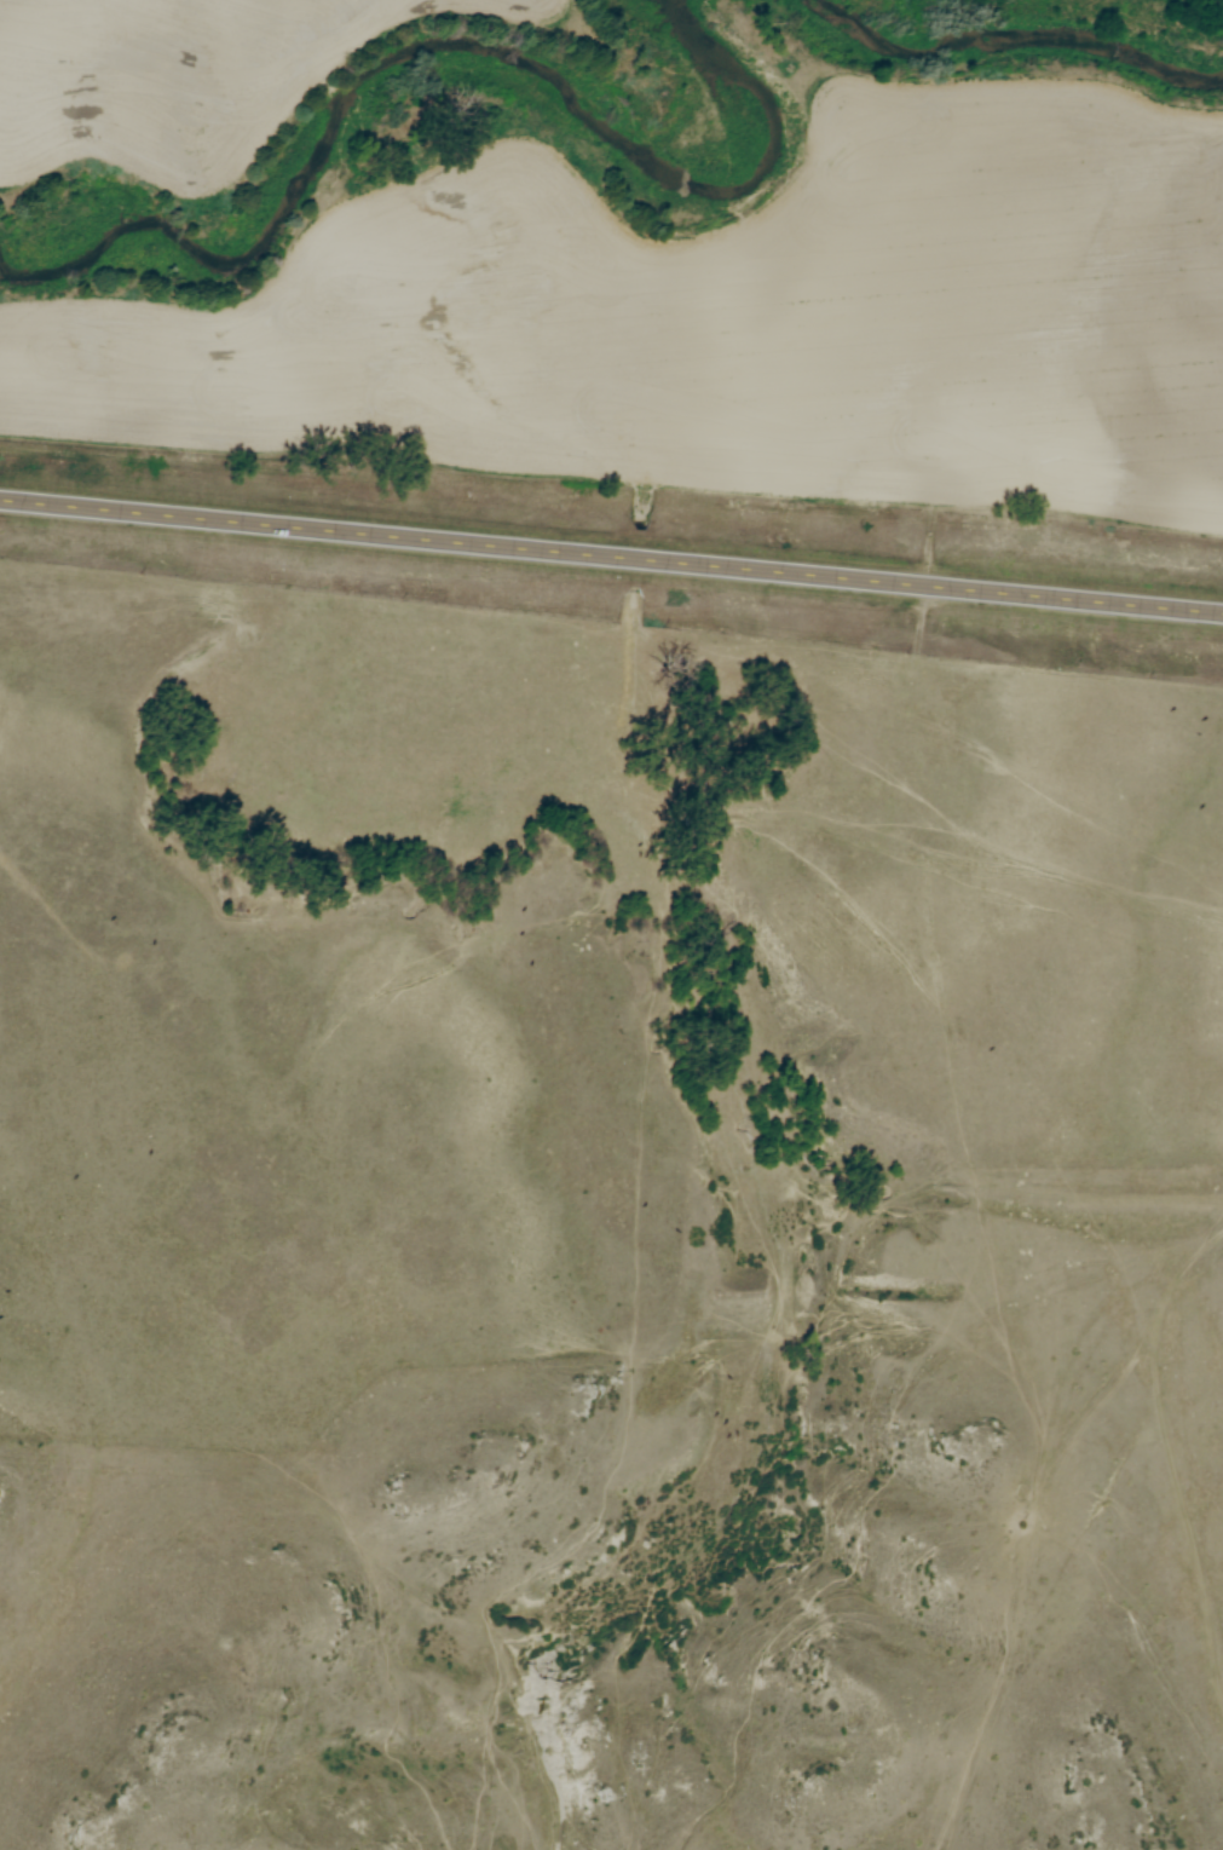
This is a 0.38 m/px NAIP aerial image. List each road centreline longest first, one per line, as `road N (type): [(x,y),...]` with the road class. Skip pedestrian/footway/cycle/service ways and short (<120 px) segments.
road 1 (primary): [(0,499),(1222,609)]

